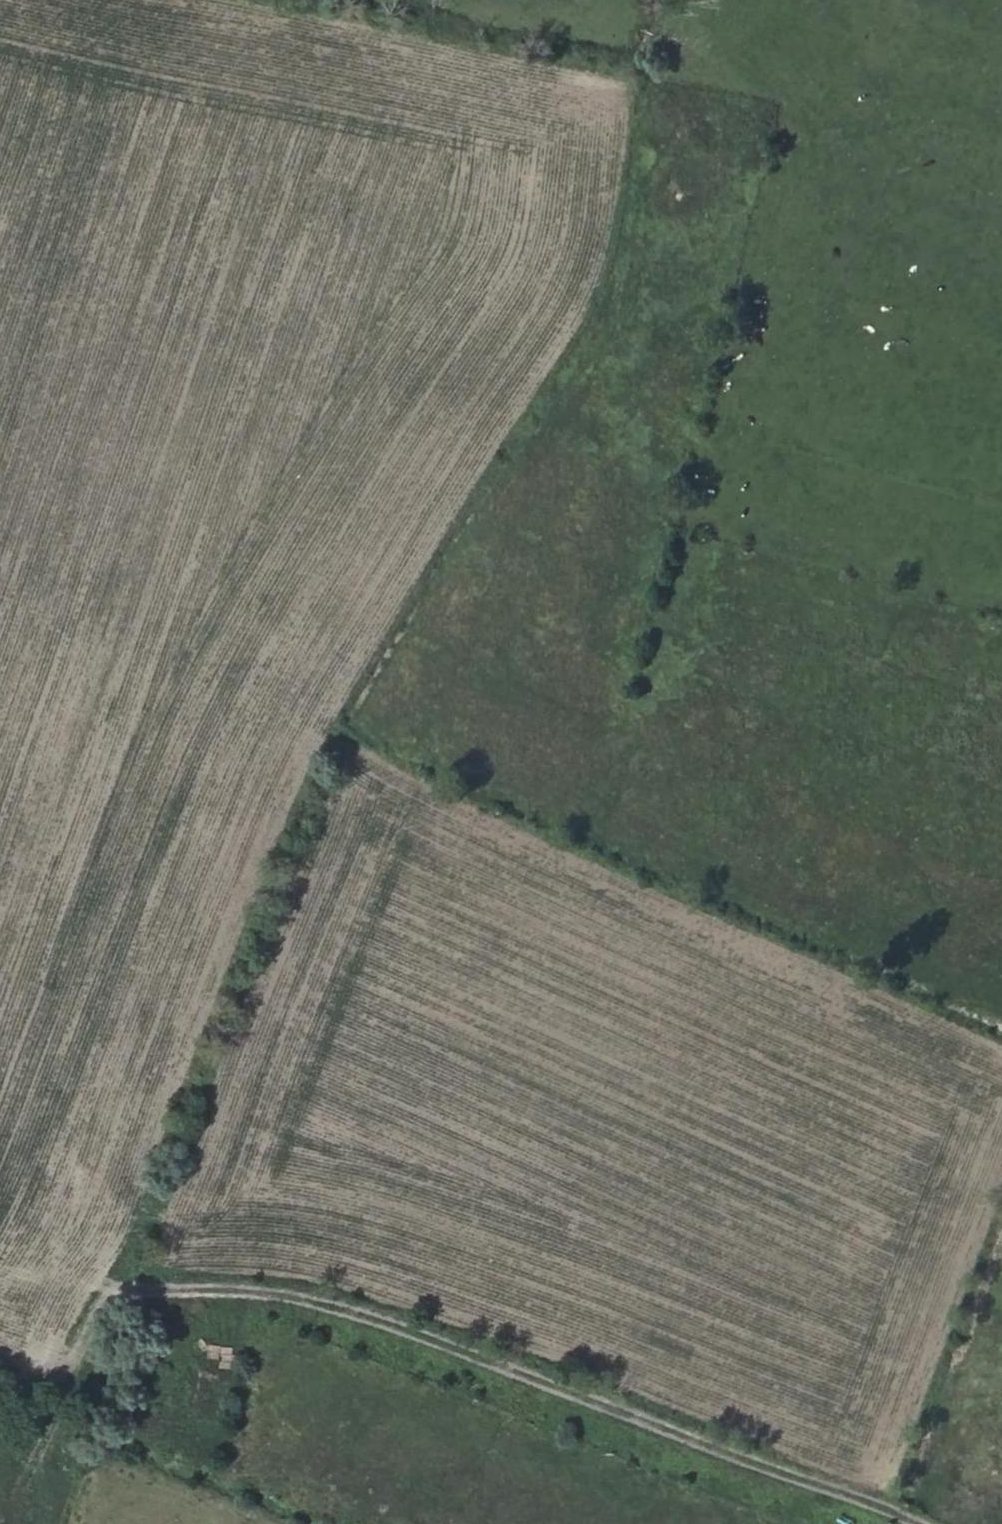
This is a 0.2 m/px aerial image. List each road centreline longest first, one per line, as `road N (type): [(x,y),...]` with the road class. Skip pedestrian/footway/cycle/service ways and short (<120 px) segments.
road 1 (track): [(914,1523),(318,1300),(183,1289),(110,1296),(60,1363),(0,1369)]

